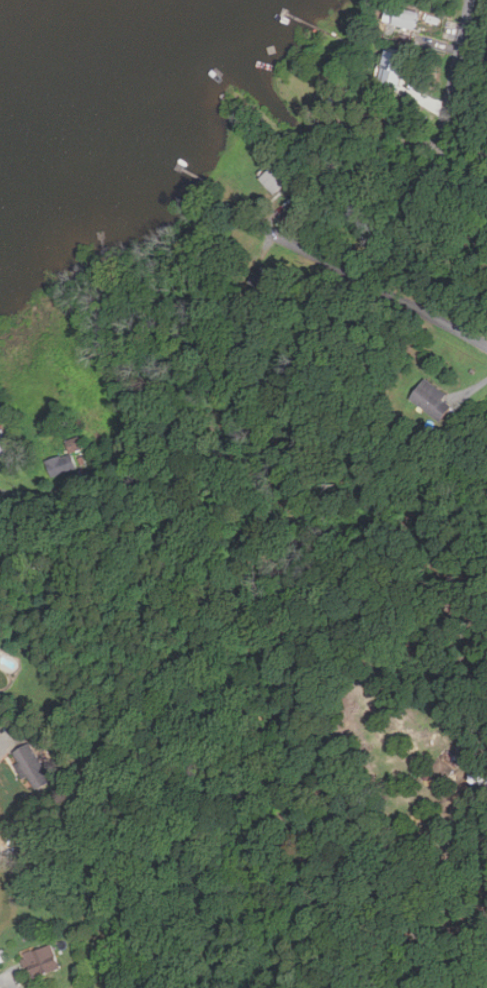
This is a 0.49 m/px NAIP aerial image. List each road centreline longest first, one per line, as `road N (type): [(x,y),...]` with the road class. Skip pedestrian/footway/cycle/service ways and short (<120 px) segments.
road 1 (residential): [(486,347),(244,214)]
road 2 (track): [(460,816),(421,839),(392,871),(433,987)]
road 3 (residential): [(470,0),(430,147)]

